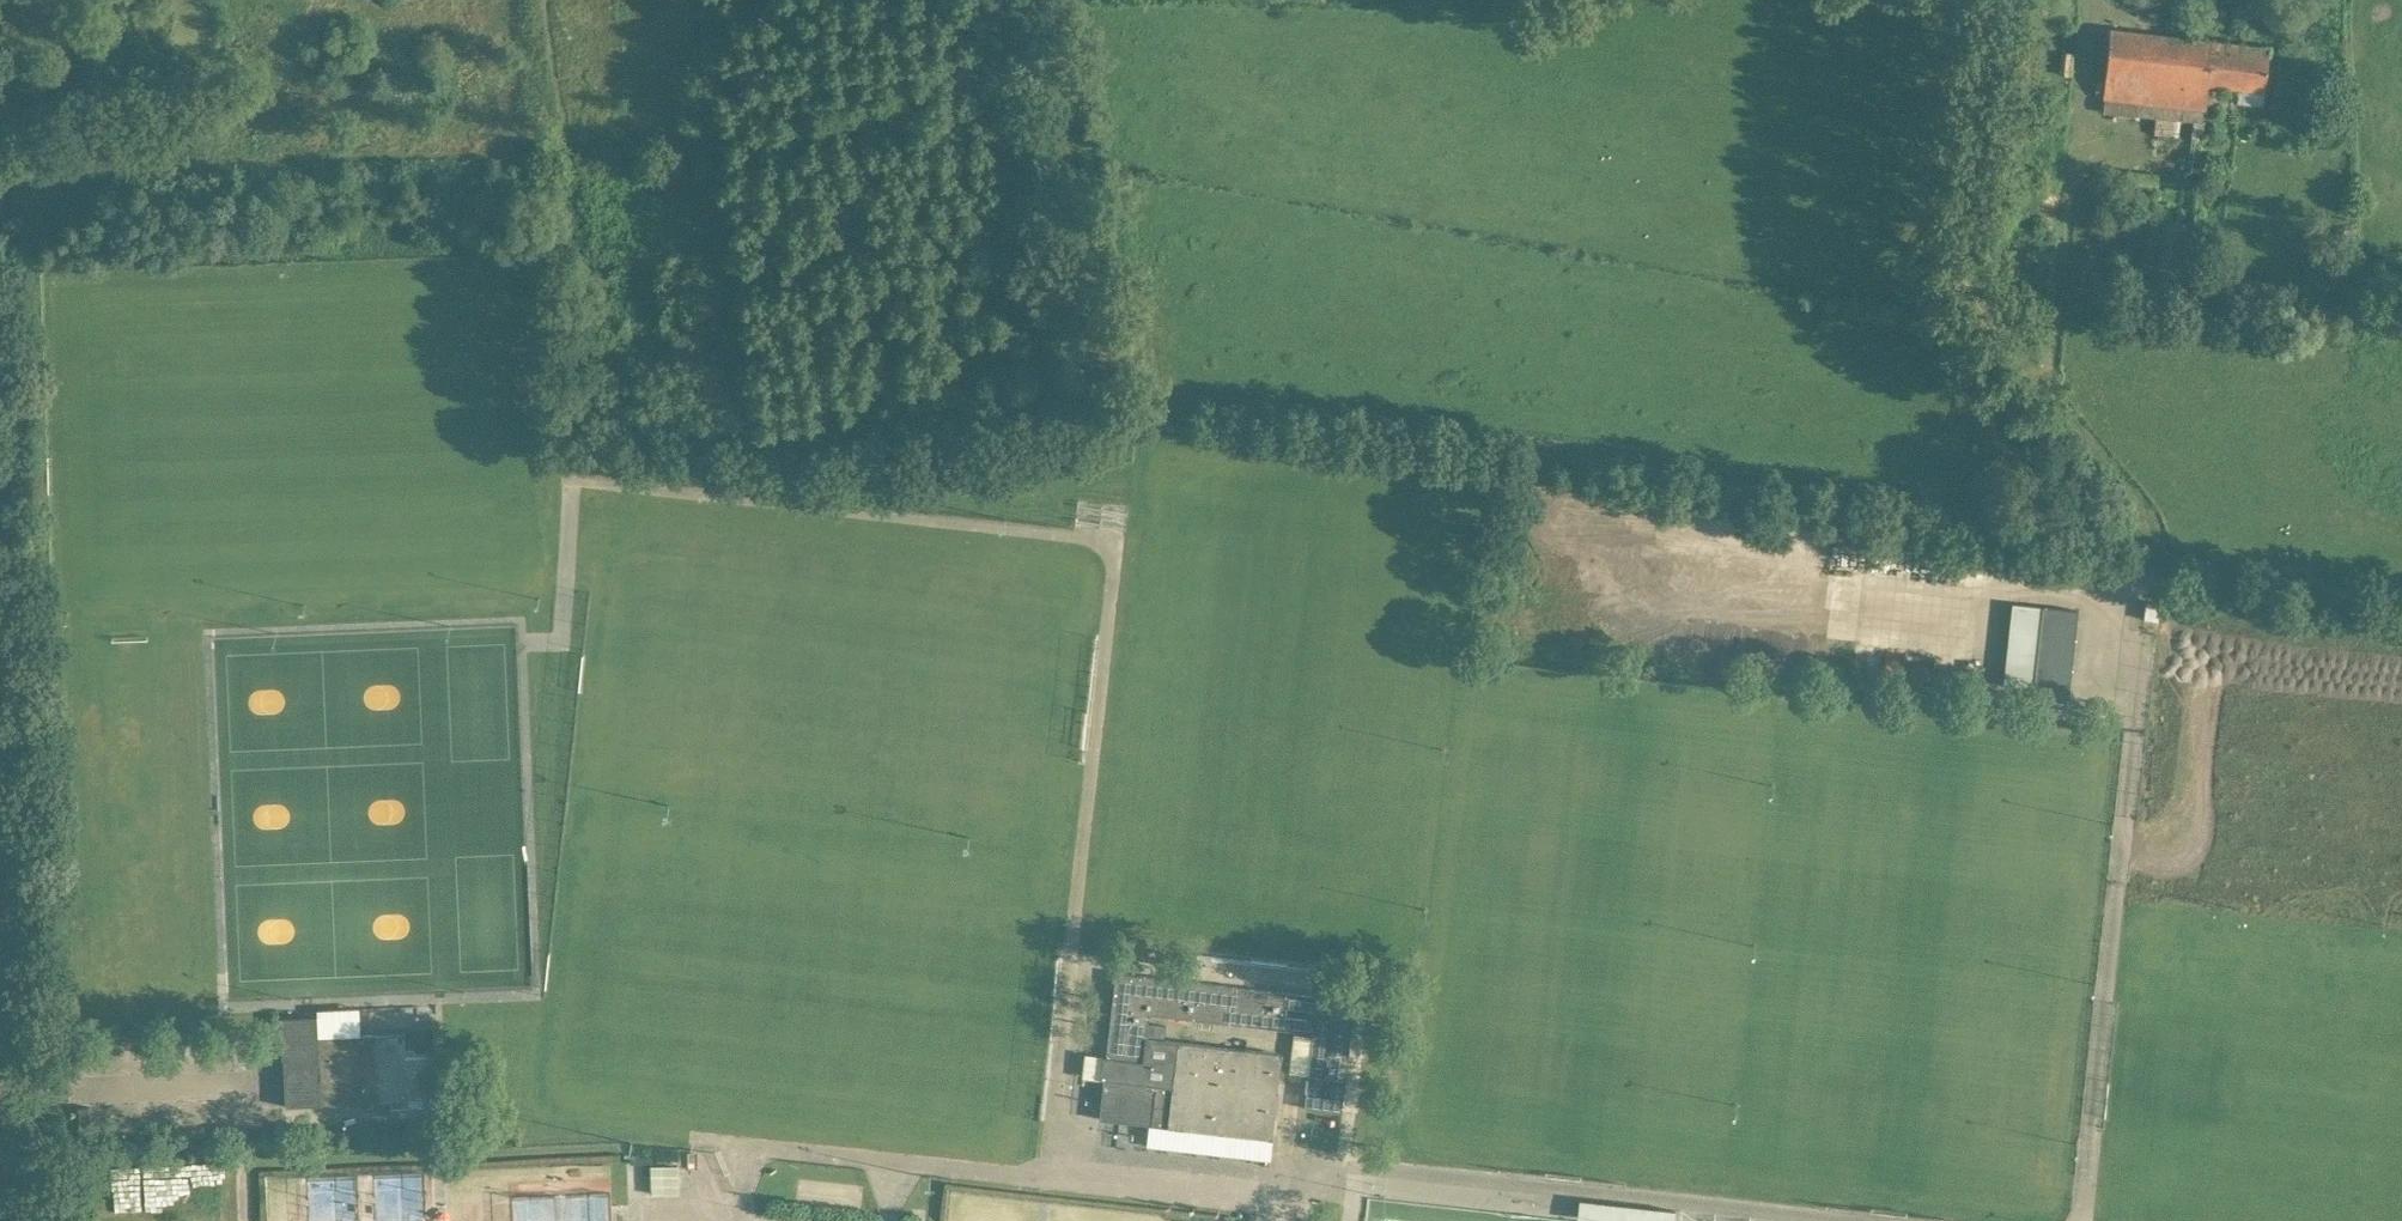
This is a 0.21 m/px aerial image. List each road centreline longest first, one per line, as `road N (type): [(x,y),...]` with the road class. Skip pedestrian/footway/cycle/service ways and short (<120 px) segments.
road 1 (track): [(2143,552),(2144,508),(1986,313),(1952,243),(1970,0)]
road 2 (track): [(2401,585),(2143,552)]
road 3 (track): [(567,149),(559,134),(550,0)]

